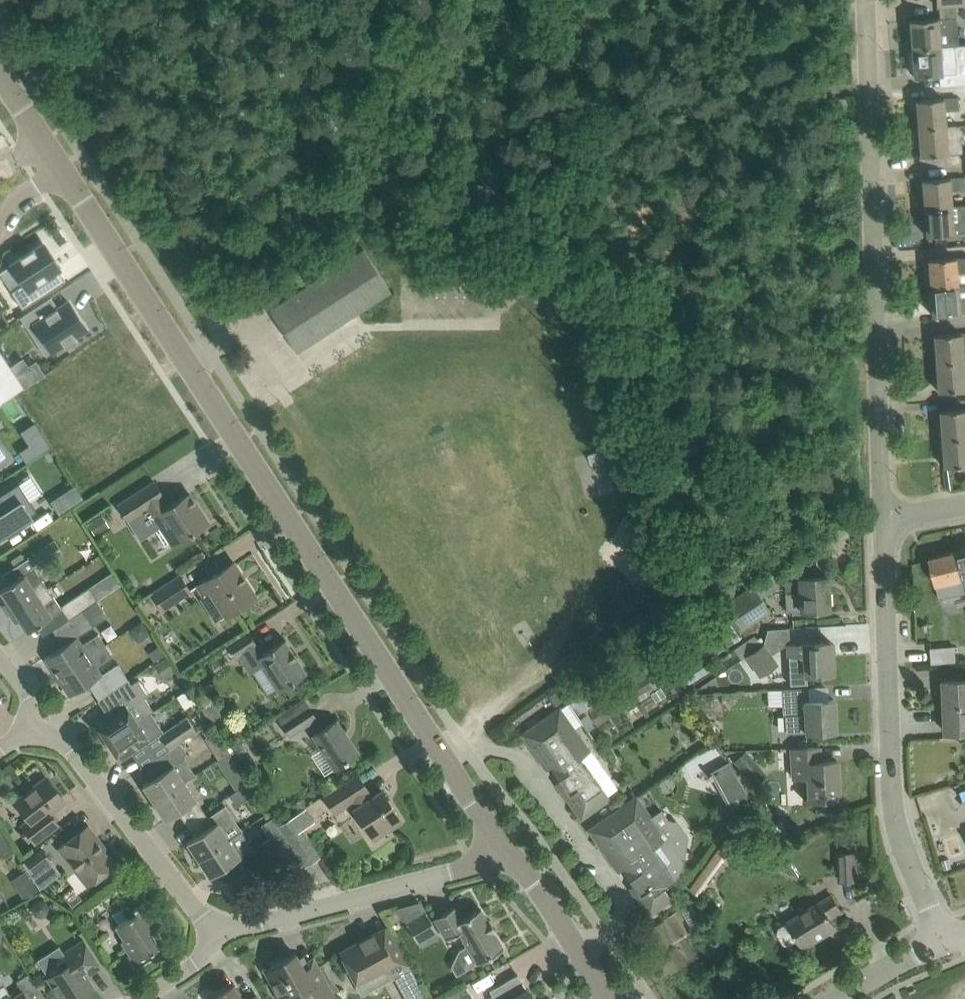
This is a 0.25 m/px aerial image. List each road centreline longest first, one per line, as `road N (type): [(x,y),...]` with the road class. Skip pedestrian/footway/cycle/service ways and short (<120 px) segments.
road 1 (tertiary): [(501,847),(59,168)]
road 2 (residential): [(884,519),(867,9)]
road 3 (residential): [(943,938),(893,789),(884,519)]
road 4 (residential): [(215,934),(450,872),(501,847)]
road 5 (residential): [(215,934),(71,748),(36,728)]
road 6 (tertiary): [(607,998),(532,879),(501,847)]
road 7 (unclassified): [(837,998),(943,938)]

